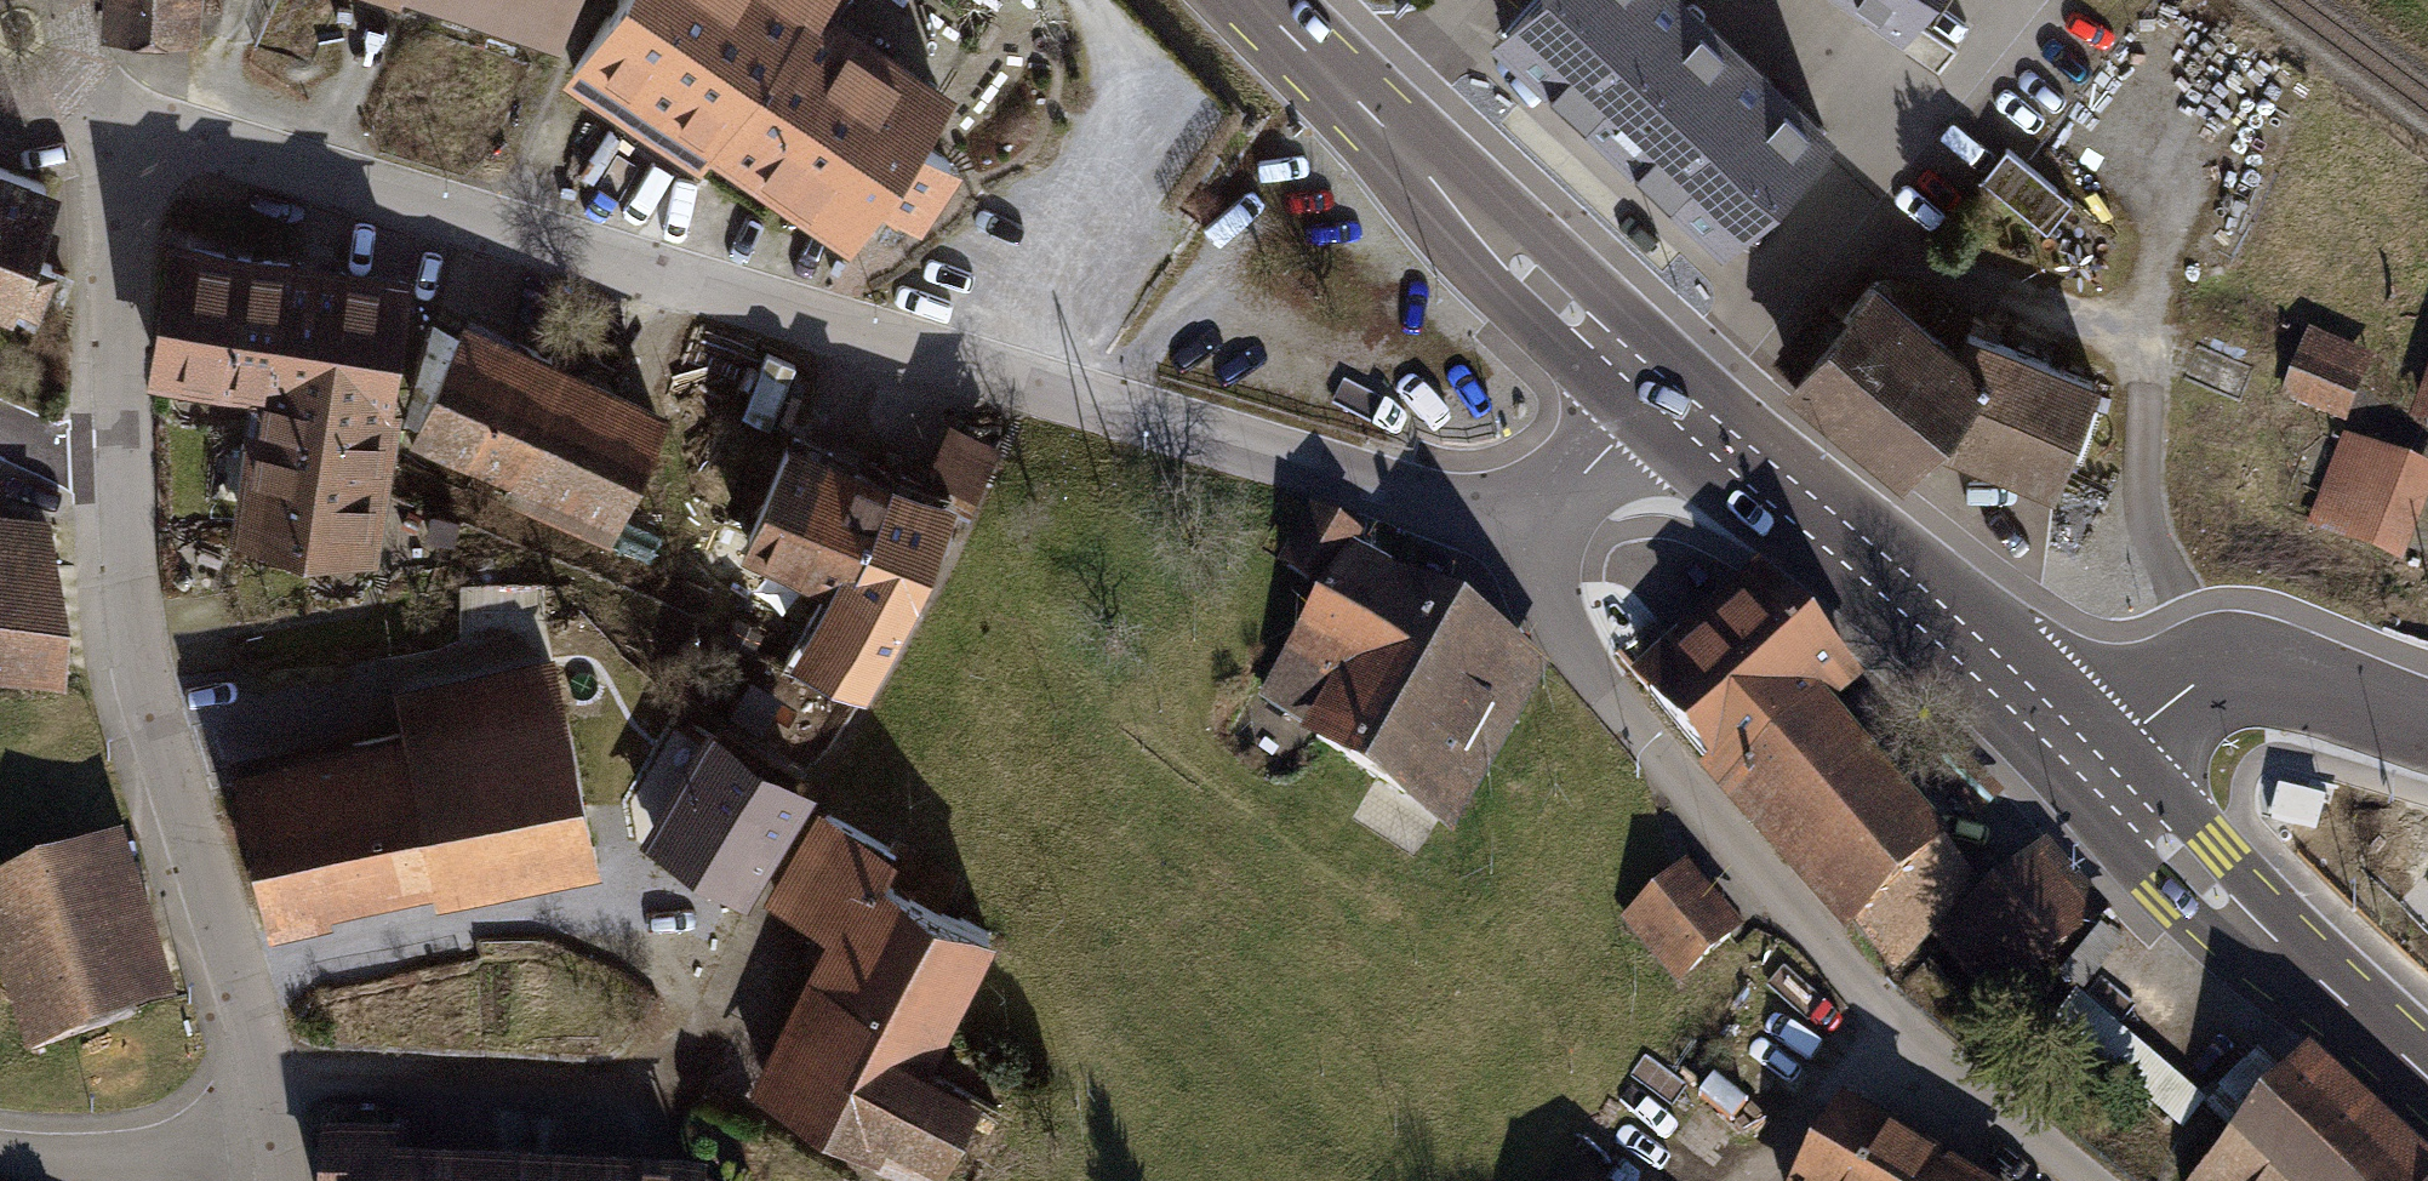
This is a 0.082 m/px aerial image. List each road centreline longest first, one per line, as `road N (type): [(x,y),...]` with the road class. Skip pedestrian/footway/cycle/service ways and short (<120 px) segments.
road 1 (residential): [(150,131),(1540,529)]
road 2 (residential): [(150,131),(130,198),(118,326),(132,626),(264,1049),(278,1131)]
road 3 (residential): [(1540,529),(1534,567),(1560,646),(1788,910),(2096,1180)]
road 4 (primary): [(1259,0),(1673,396)]
road 5 (primary): [(1673,396),(2093,764)]
road 6 (primary): [(2093,764),(2427,1075)]
road 7 (tertiary): [(2093,764),(2184,688),(2216,678),(2427,718)]
road 8 (residential): [(0,1155),(85,1165),(278,1131)]
road 9 (residential): [(1540,529),(1673,396)]
road 10 (residential): [(20,91),(150,131)]

